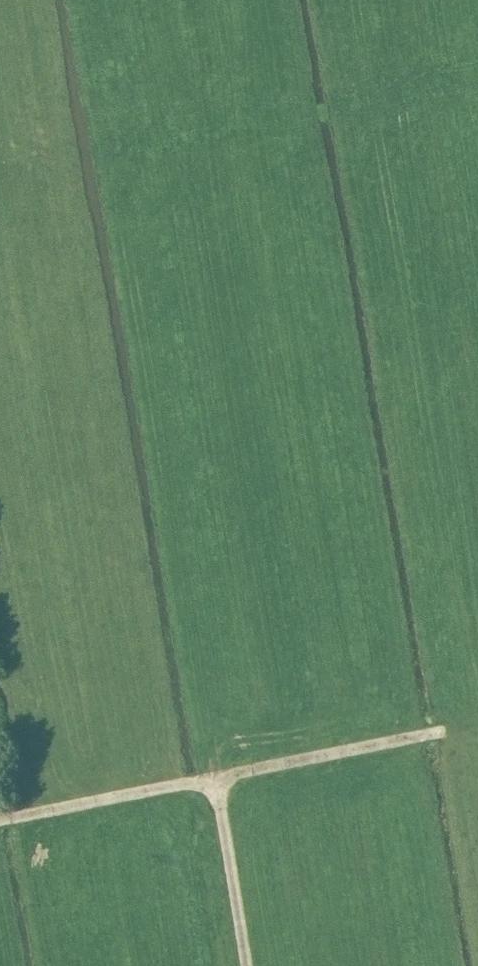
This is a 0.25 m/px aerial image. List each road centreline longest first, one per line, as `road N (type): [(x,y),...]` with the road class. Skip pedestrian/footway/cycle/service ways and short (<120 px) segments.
road 1 (track): [(247,965),(217,775),(0,818)]
road 2 (track): [(217,775),(448,731)]

